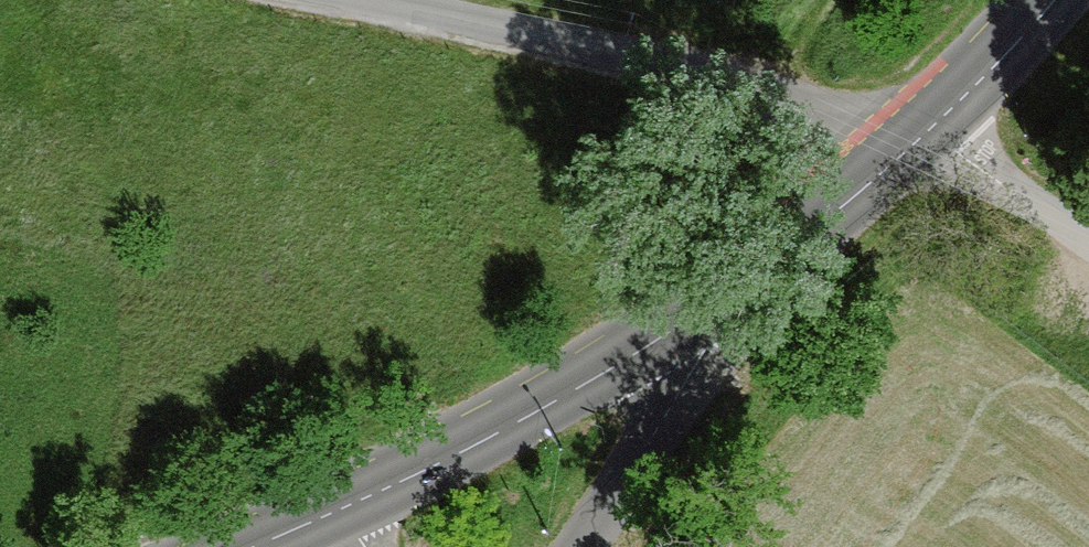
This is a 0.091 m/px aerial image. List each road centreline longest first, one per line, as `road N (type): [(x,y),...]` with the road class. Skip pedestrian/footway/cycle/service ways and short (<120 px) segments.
road 1 (unclassified): [(864,179),(795,108),(671,66),(342,0)]
road 2 (tertiary): [(333,505),(605,366),(774,254)]
road 3 (unclassified): [(580,546),(774,254)]
road 4 (tertiary): [(864,179),(1041,0)]
road 5 (track): [(1088,240),(920,126)]

